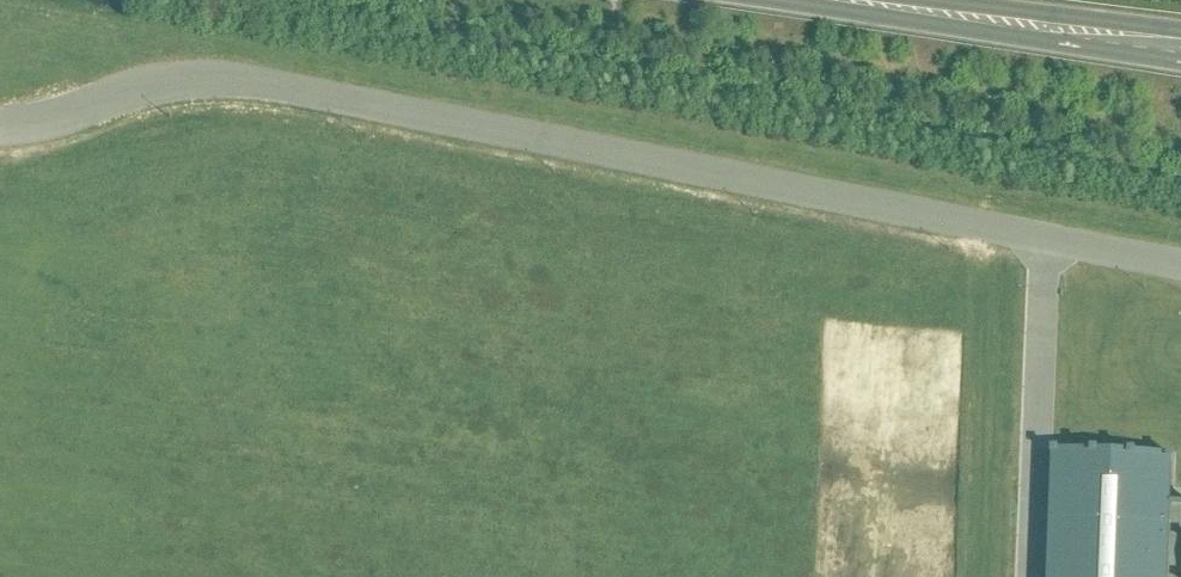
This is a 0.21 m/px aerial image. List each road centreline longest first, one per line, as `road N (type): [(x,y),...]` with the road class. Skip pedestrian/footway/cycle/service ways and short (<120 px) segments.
road 1 (residential): [(1180,267),(222,80),(129,90),(46,124),(0,126)]
road 2 (secondary): [(1180,55),(775,0)]

